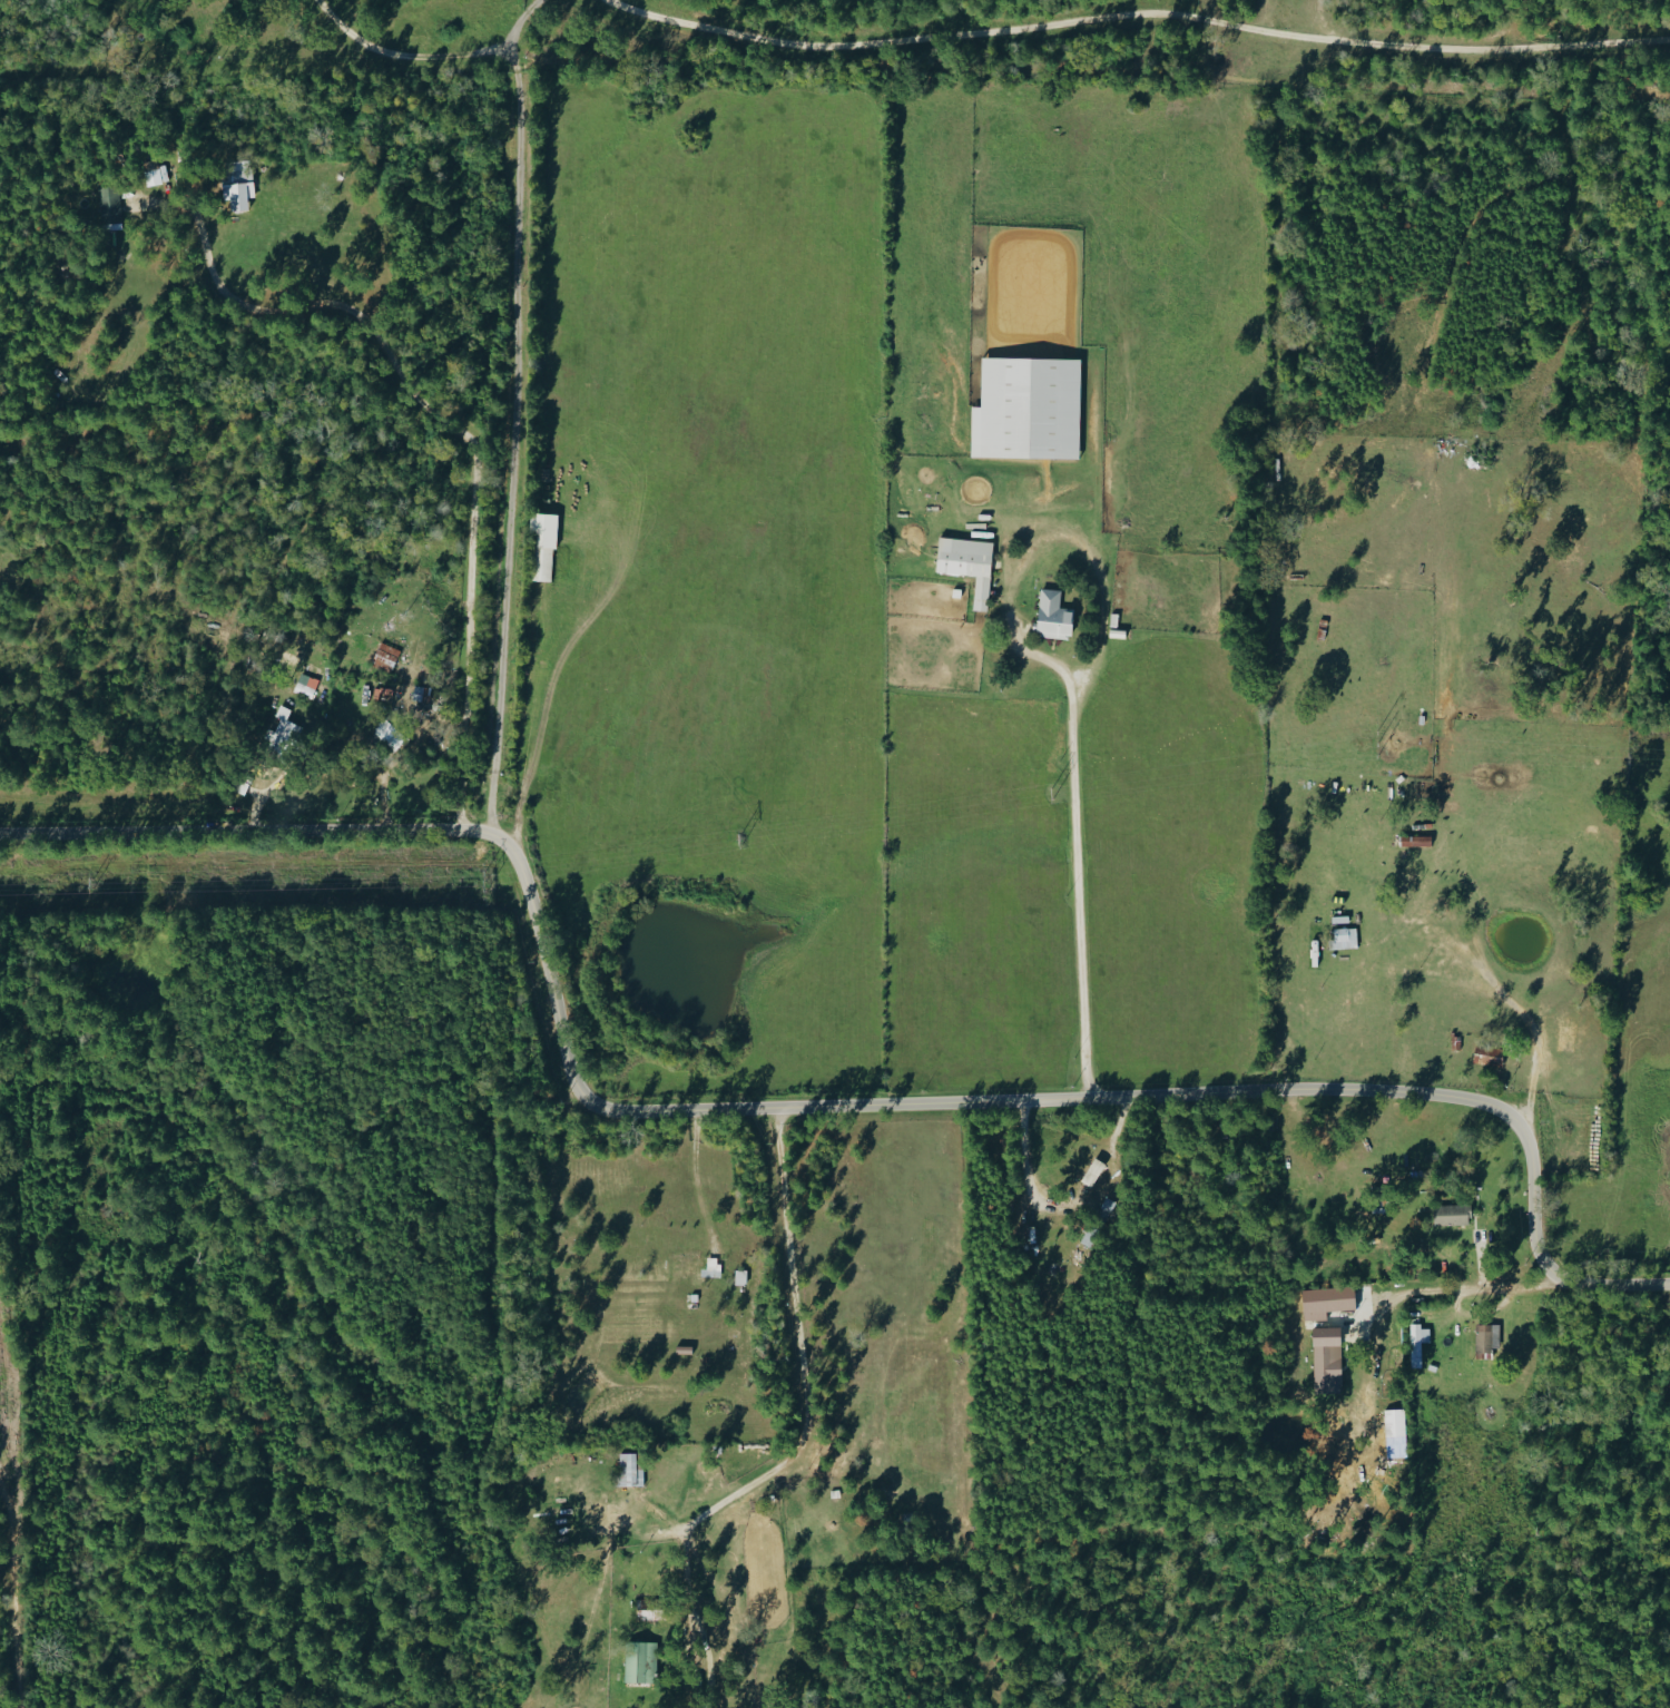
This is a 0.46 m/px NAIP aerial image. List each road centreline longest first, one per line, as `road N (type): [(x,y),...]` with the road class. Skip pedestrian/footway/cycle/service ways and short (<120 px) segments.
road 1 (residential): [(1669,1278),(1569,1279),(1548,1263),(1534,1228),(1533,1159),(1519,1122),(1453,1095),(1273,1088),(730,1113),(577,1098),(520,866),(494,835),(458,830),(0,843)]
road 2 (residential): [(775,1110),(812,1441),(794,1472),(646,1564),(647,1641)]
road 3 (residential): [(1087,1097),(1070,680)]

